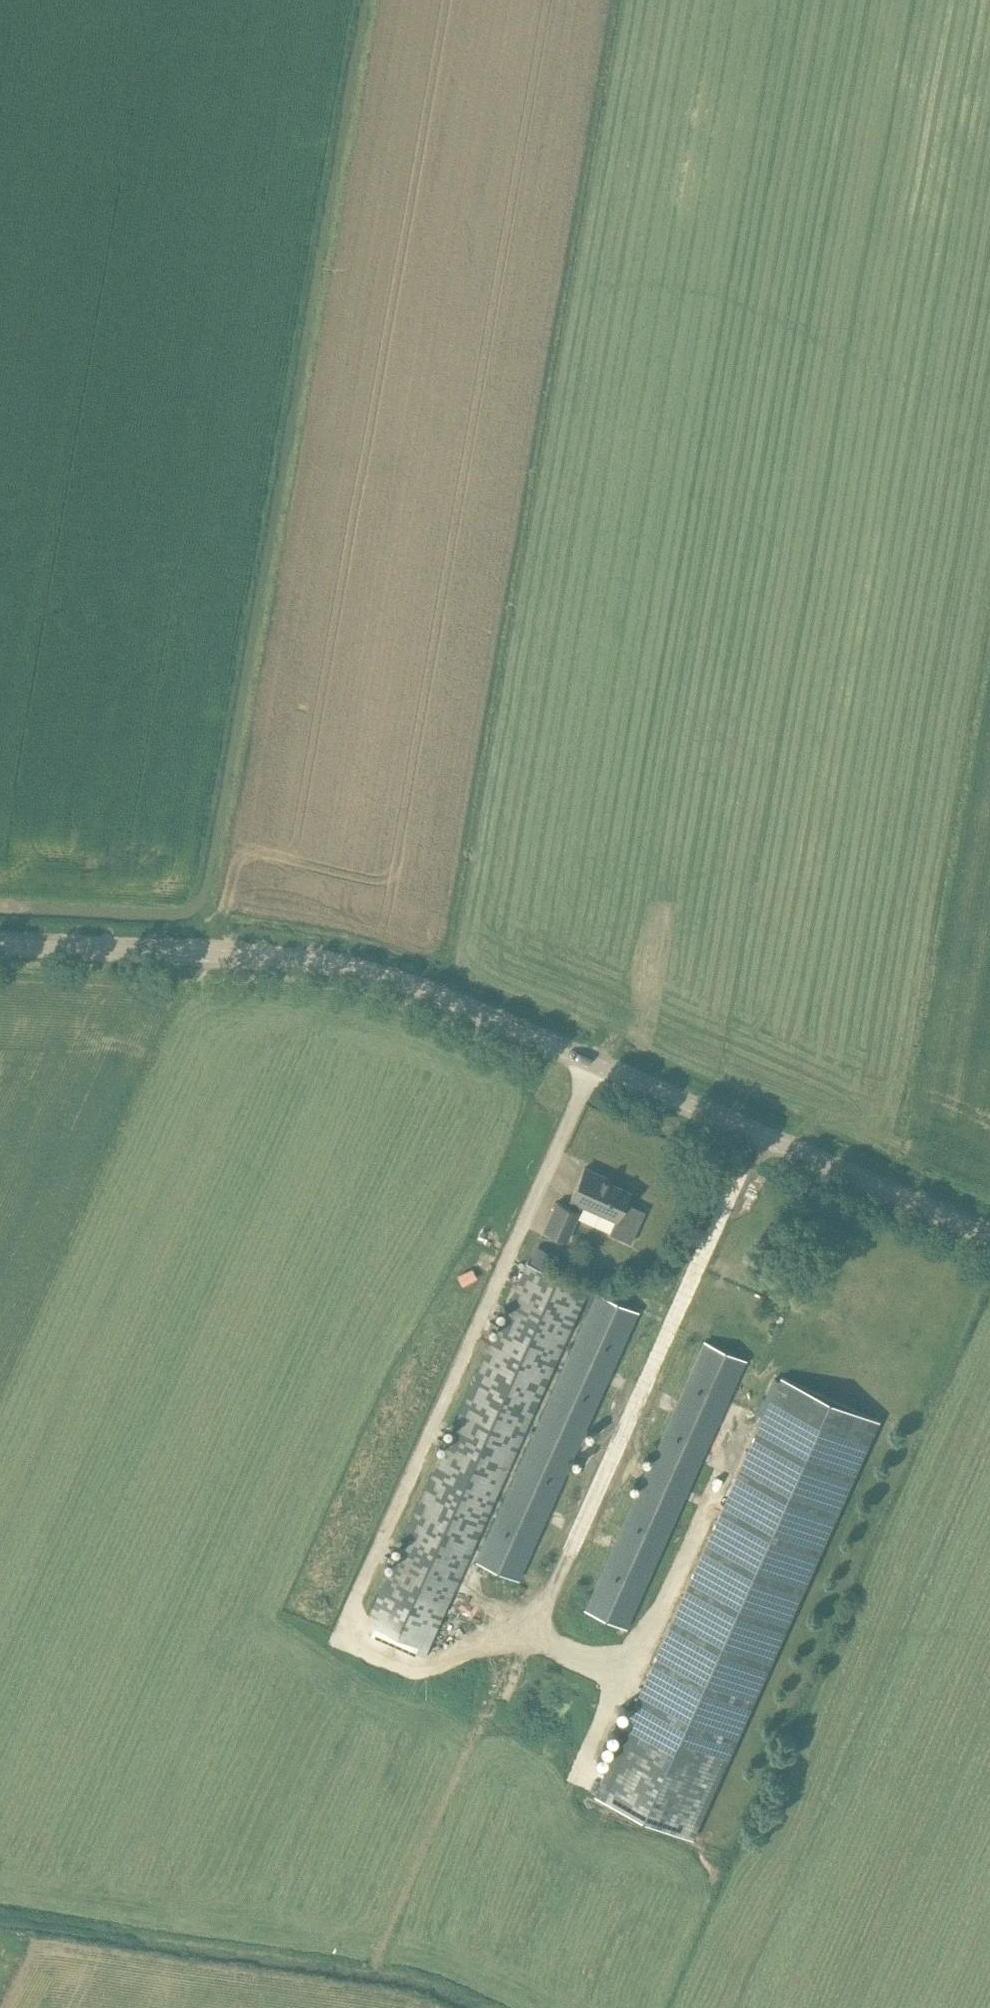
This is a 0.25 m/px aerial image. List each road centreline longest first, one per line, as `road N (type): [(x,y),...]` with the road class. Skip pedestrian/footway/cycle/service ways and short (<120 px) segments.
road 1 (unclassified): [(989,1246),(413,993),(308,966),(0,951)]

